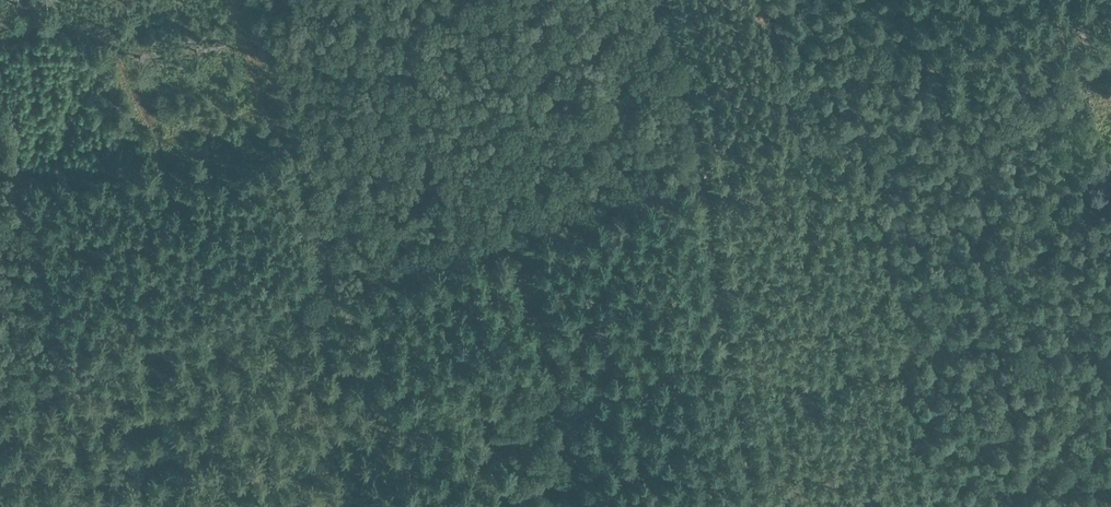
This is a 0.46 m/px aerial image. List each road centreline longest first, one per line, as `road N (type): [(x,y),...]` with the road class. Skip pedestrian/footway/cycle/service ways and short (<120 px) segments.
road 1 (track): [(699,177),(0,400)]
road 2 (track): [(243,0),(404,506)]
road 3 (track): [(1110,47),(699,177)]
road 4 (track): [(699,177),(749,506)]
road 5 (track): [(664,0),(699,177)]

